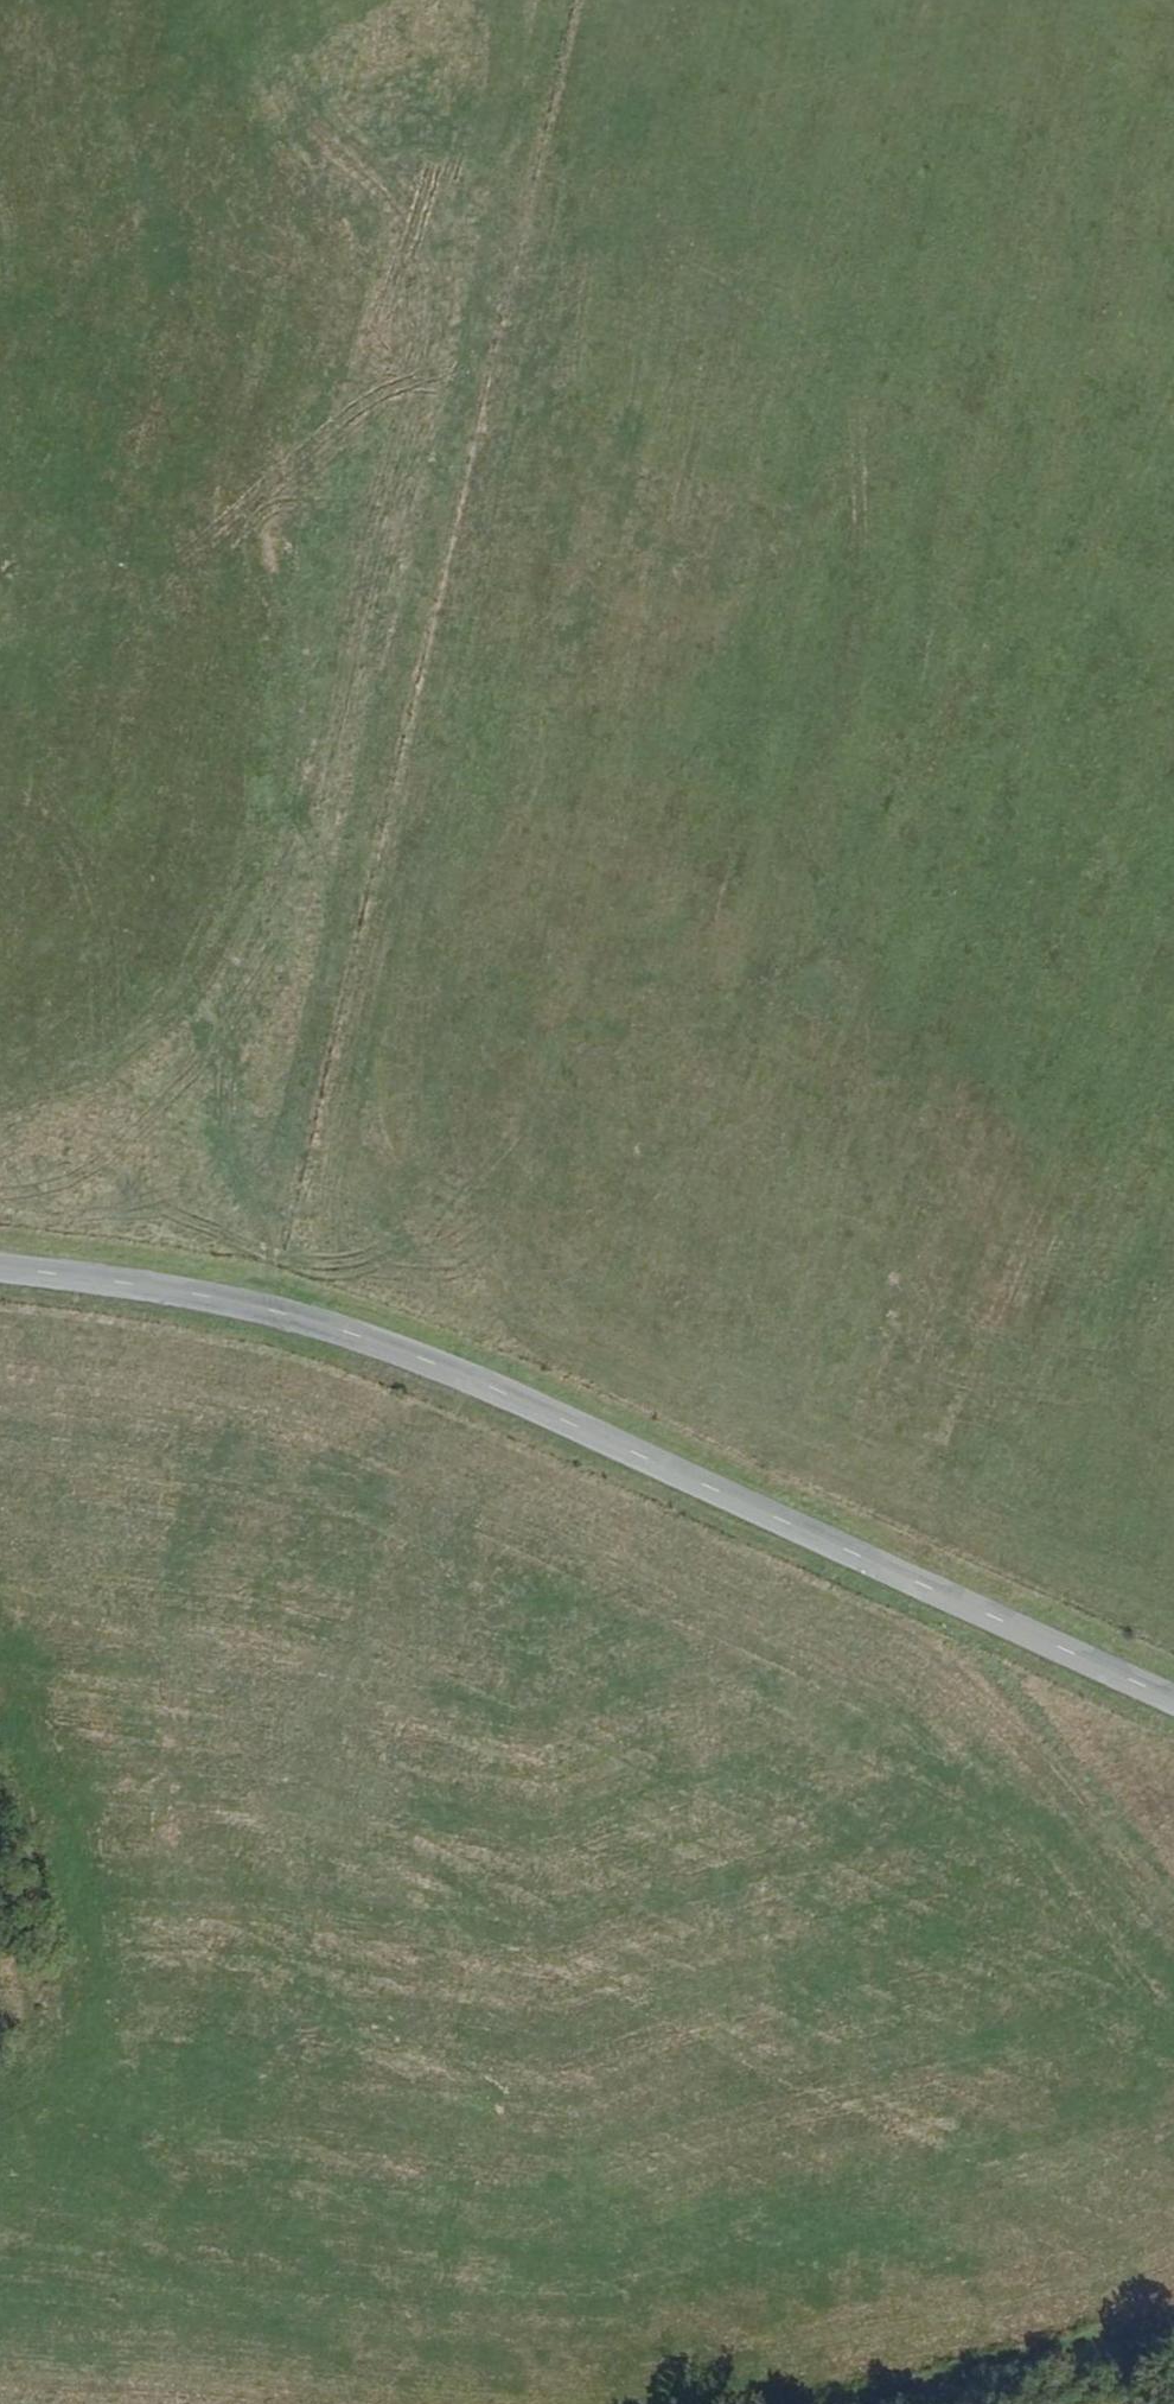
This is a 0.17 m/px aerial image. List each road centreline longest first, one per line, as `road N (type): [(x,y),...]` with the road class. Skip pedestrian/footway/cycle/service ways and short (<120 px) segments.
road 1 (secondary): [(1173,1698),(427,1360),(241,1303),(0,1271)]
road 2 (track): [(905,2403),(1173,2338)]

